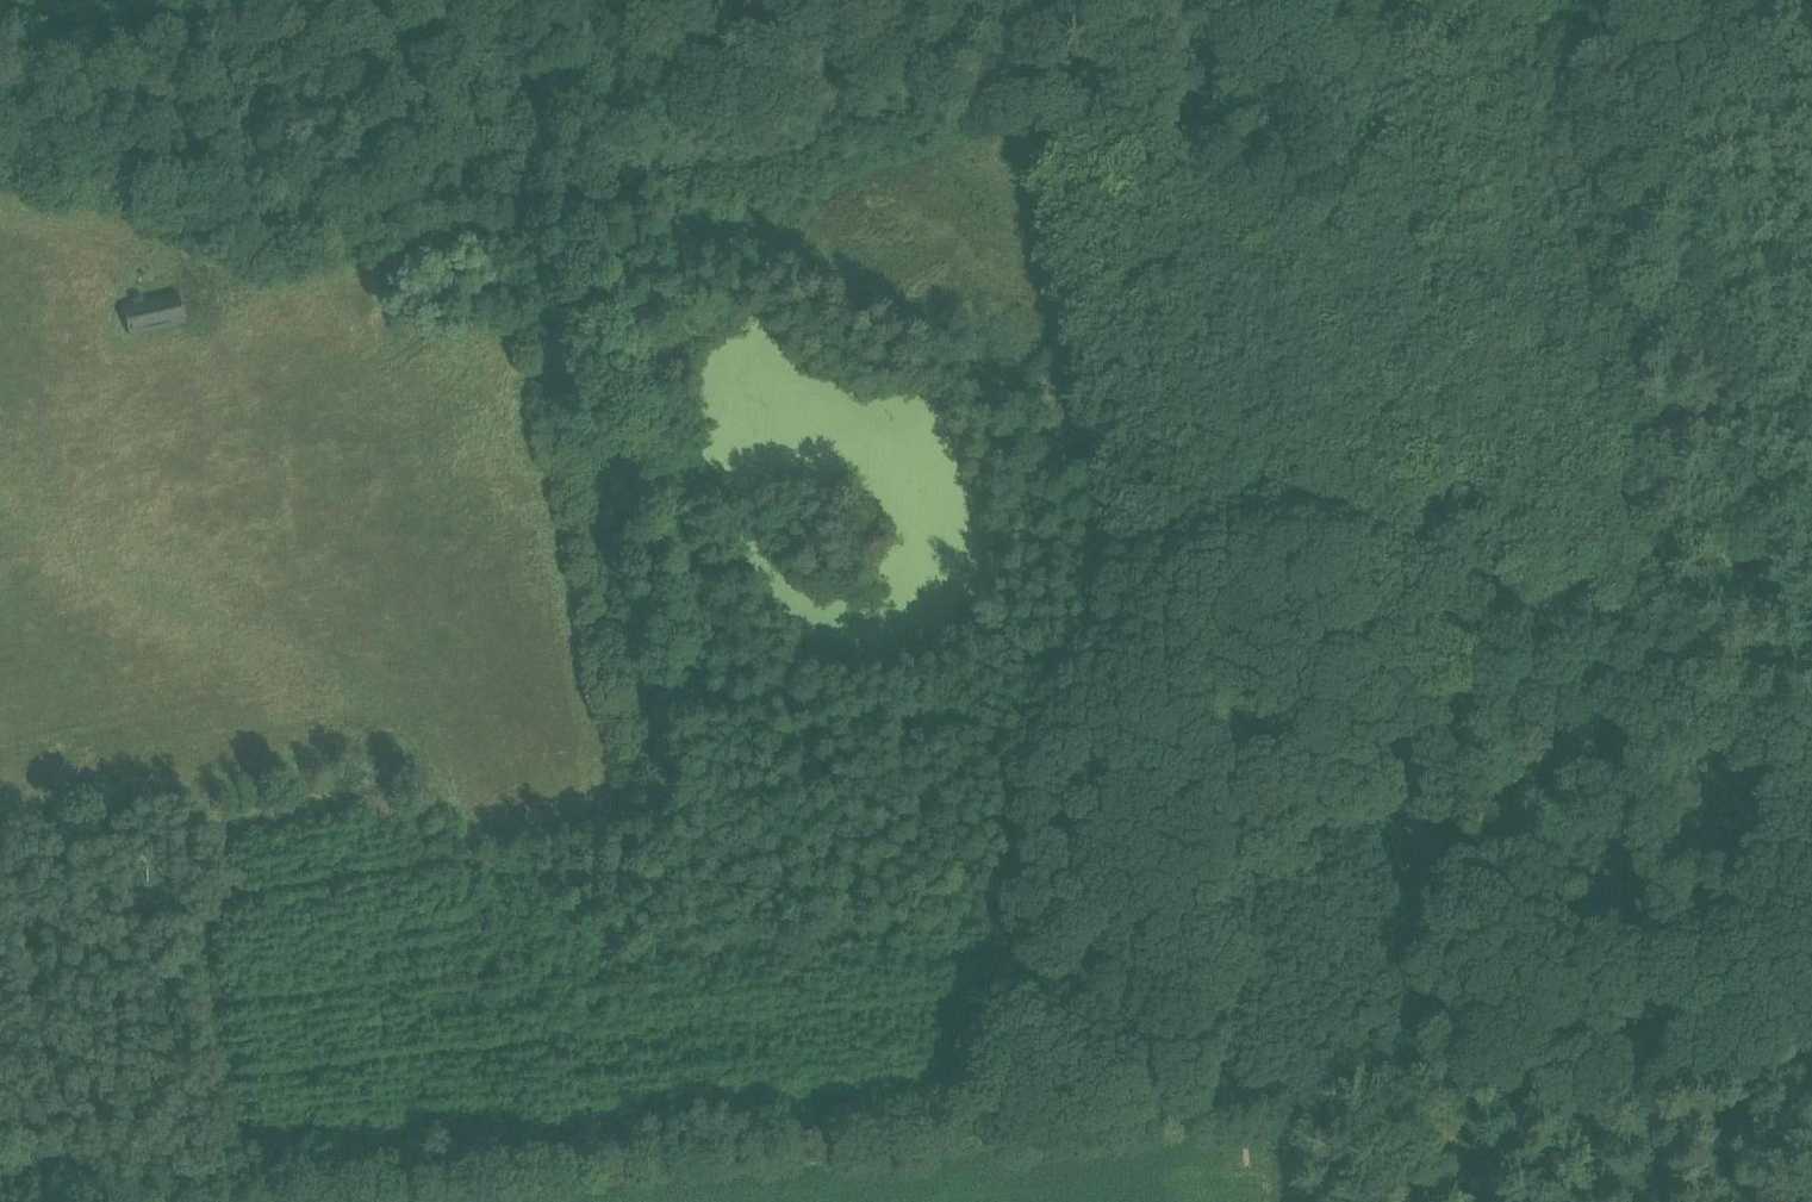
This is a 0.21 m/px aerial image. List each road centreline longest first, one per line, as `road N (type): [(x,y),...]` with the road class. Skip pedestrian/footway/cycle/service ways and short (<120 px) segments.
road 1 (track): [(1445,1074),(0,1196)]
road 2 (track): [(1811,709),(1612,751),(1426,836),(1406,914),(1468,1201)]
road 3 (track): [(1140,87),(664,197)]
road 4 (track): [(1445,1074),(1811,992)]
road 5 (track): [(1335,0),(1140,87)]

